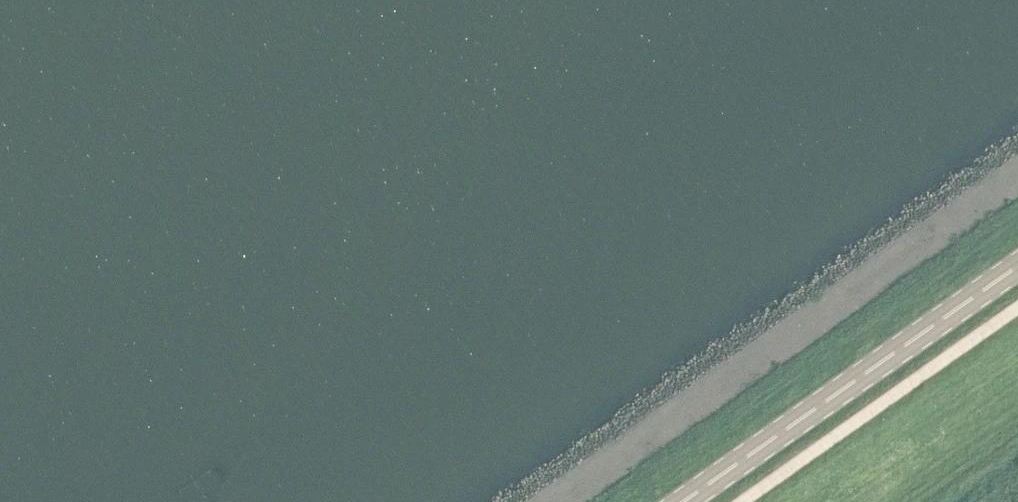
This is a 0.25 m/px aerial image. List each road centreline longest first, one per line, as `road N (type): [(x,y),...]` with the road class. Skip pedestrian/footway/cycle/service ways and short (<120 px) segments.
road 1 (secondary): [(585,501),(1017,214)]

